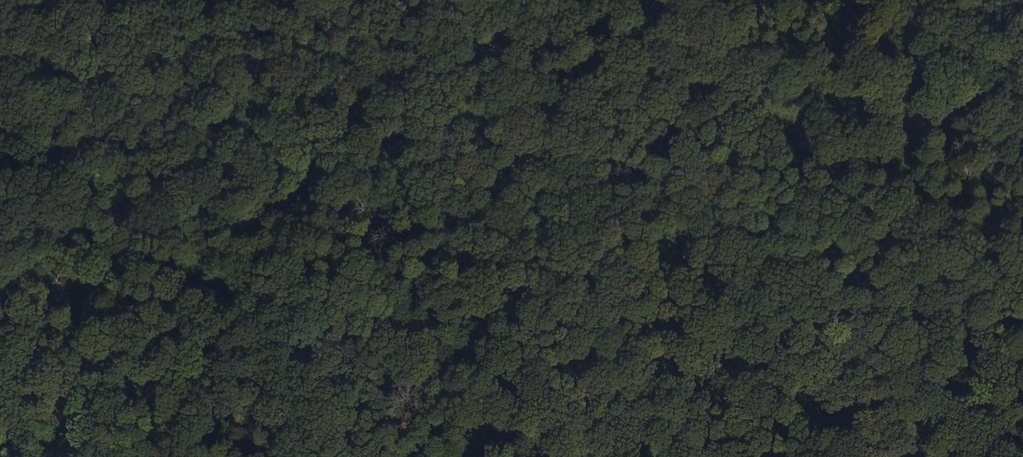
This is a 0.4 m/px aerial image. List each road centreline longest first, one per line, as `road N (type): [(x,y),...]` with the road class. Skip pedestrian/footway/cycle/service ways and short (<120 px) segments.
road 1 (track): [(0,176),(125,0)]

